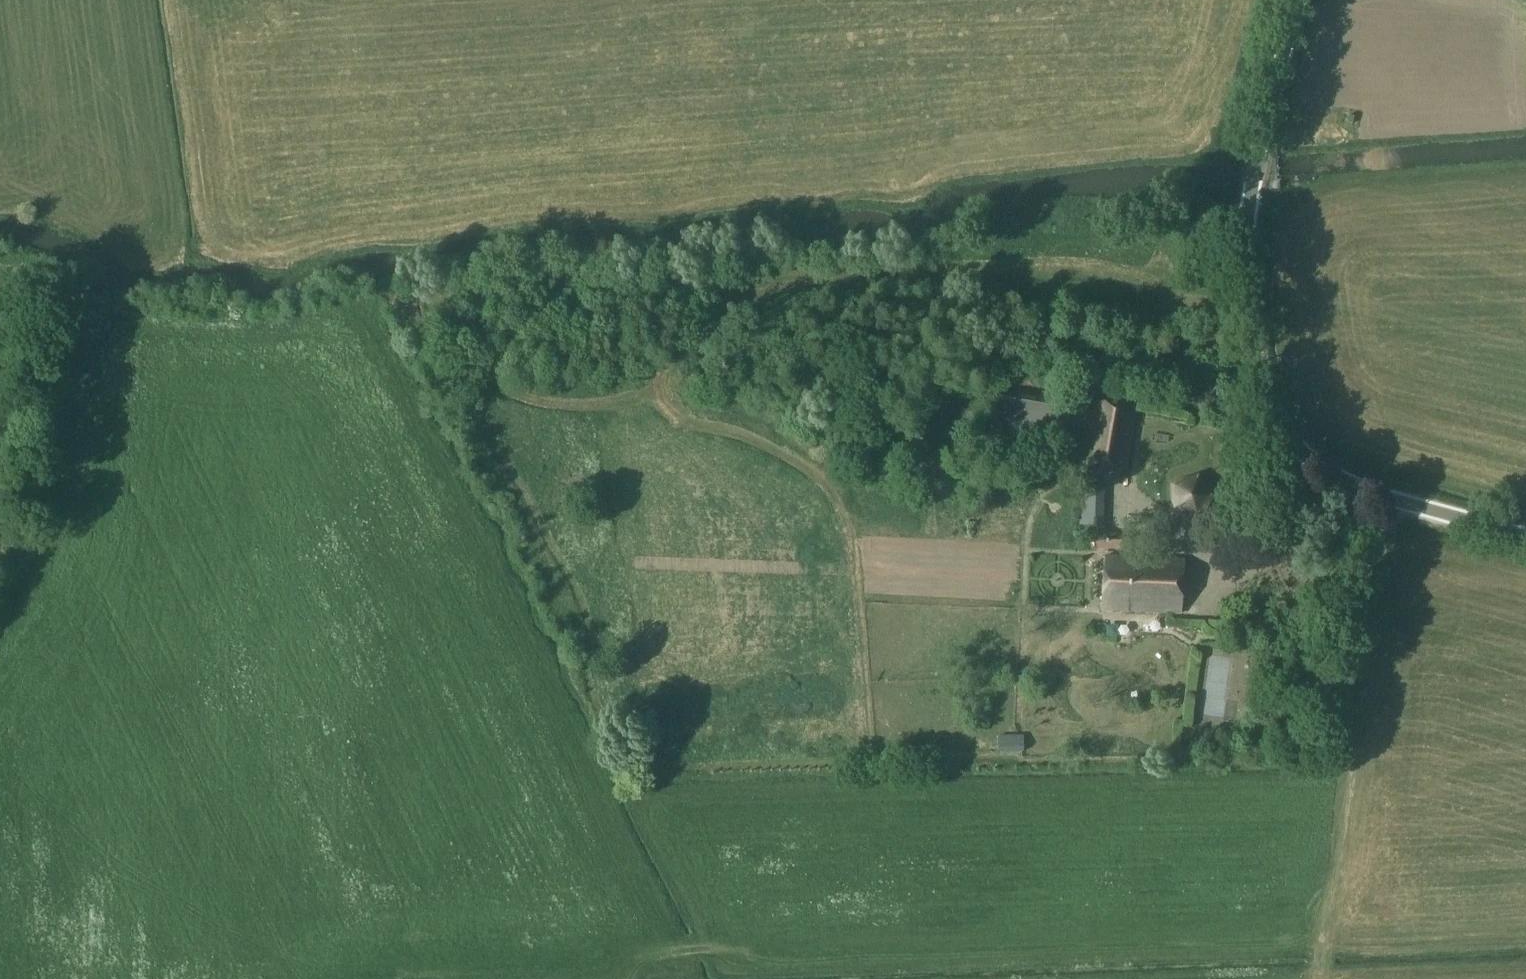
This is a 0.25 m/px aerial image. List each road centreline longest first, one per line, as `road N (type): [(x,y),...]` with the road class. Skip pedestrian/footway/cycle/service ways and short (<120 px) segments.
road 1 (unclassified): [(1525,539),(1326,479),(1291,451),(1263,404),(1243,278),(1249,195),(1298,0)]

